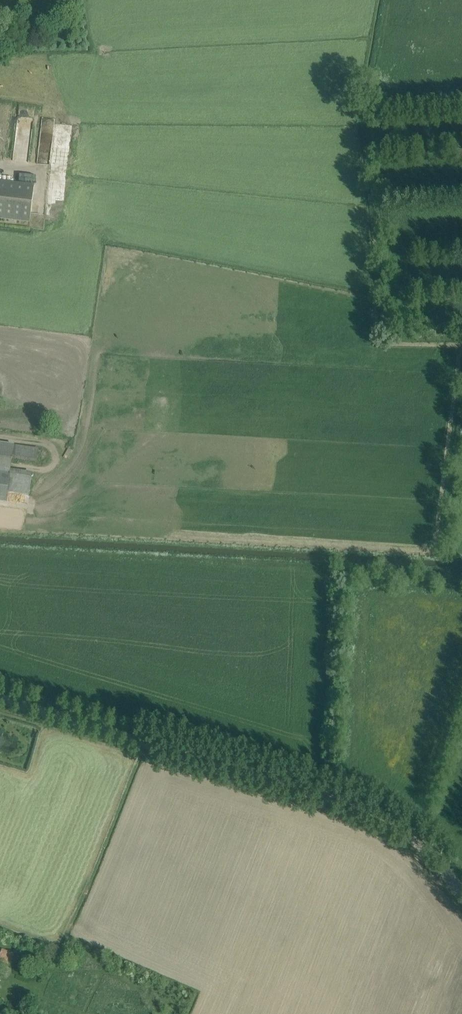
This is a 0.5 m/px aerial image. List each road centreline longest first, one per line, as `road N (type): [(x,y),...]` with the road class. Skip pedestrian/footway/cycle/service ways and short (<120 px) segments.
road 1 (unclassified): [(461,890),(423,848),(345,803),(0,700)]

